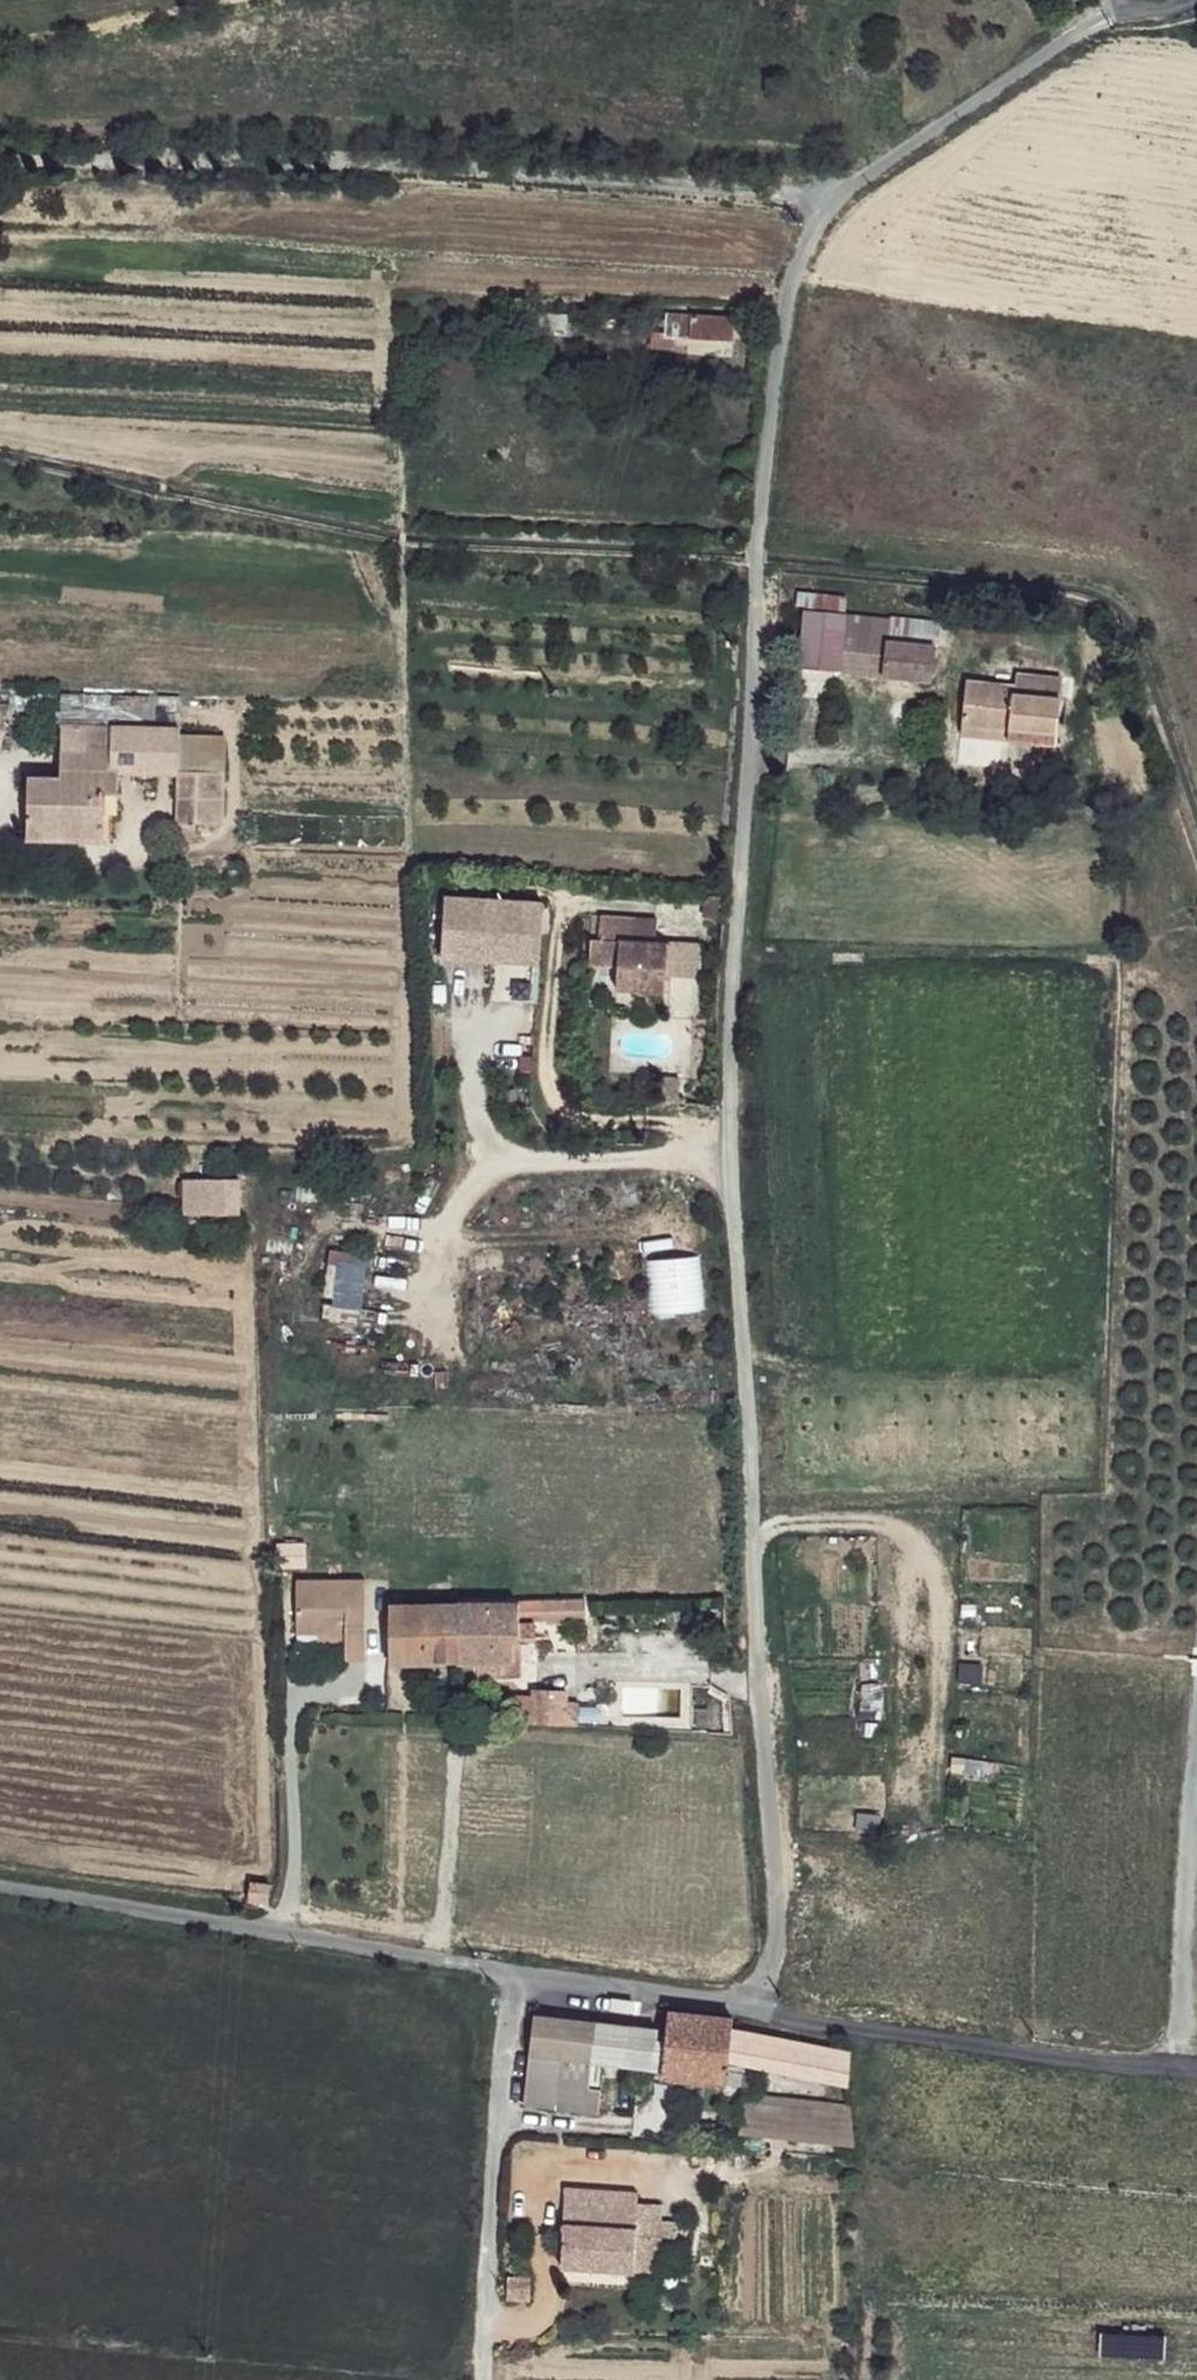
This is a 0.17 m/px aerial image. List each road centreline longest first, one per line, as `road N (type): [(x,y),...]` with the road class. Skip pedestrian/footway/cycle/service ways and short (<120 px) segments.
road 1 (residential): [(1189,0),(1112,10),(858,189),(798,265),(765,461),(744,817),(743,1108),(778,2016)]
road 2 (residential): [(778,2016),(0,1887)]
road 3 (residential): [(1196,2074),(778,2016)]

